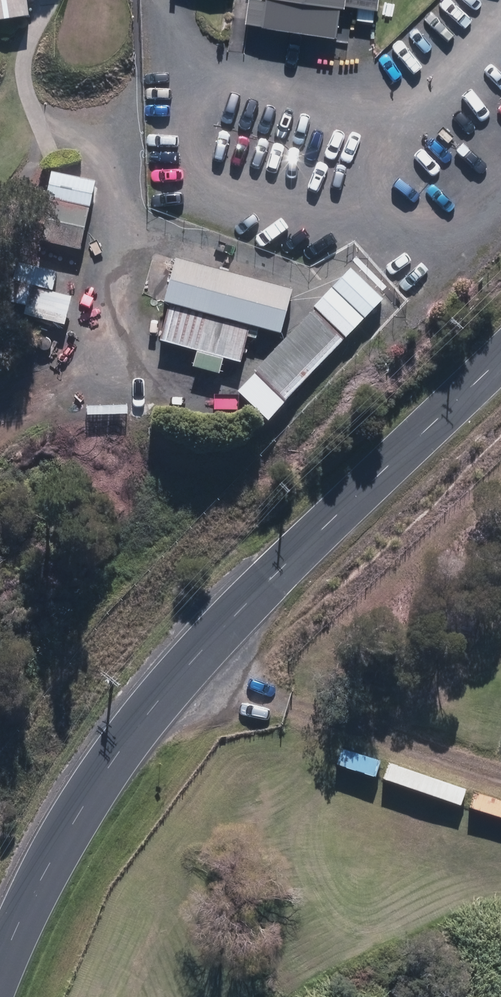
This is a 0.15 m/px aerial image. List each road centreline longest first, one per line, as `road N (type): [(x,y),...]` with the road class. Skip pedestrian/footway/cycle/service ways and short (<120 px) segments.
road 1 (tertiary): [(0,982),(21,925),(92,793),(187,667),(500,356)]
road 2 (track): [(187,667),(500,775)]

